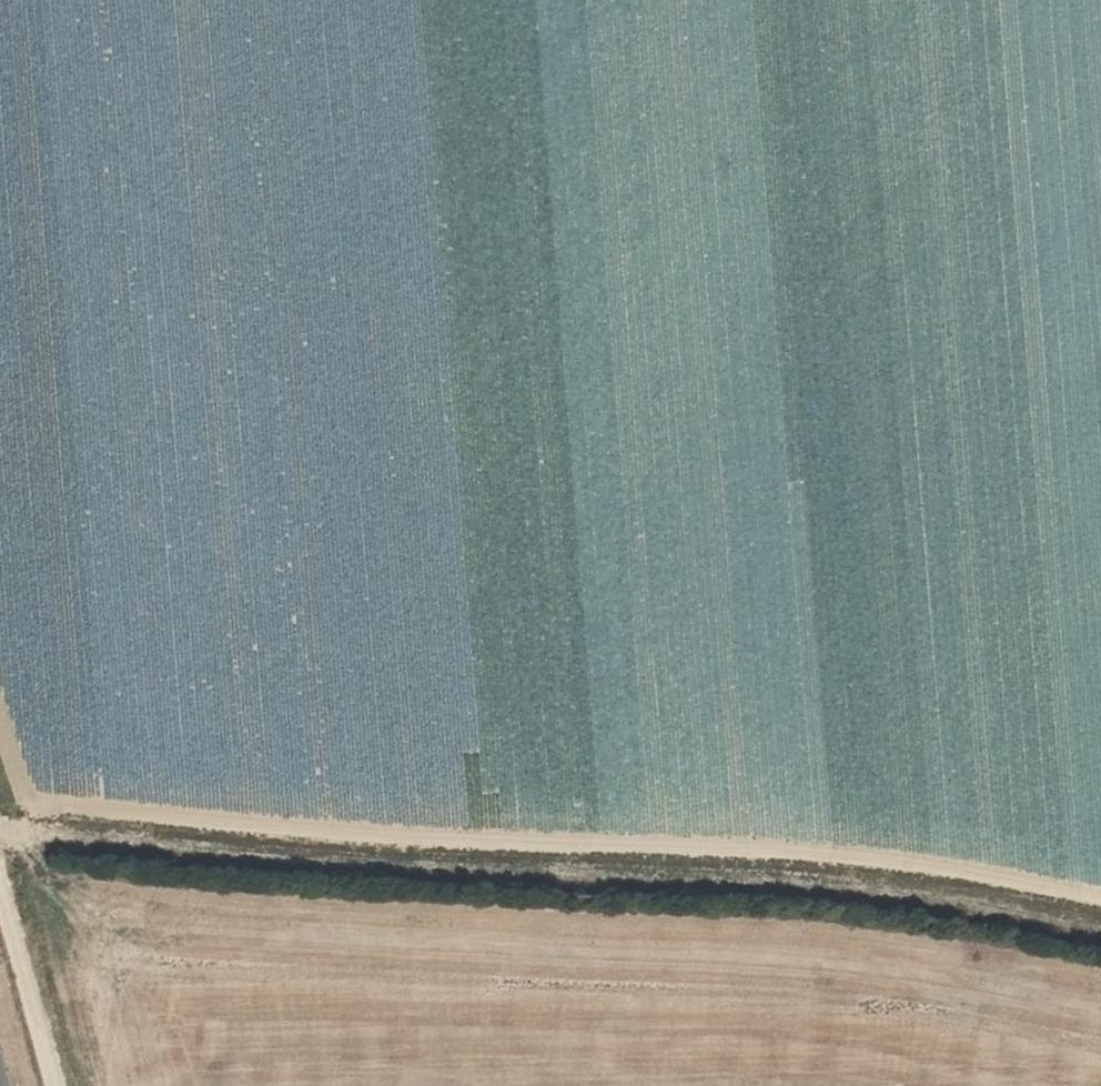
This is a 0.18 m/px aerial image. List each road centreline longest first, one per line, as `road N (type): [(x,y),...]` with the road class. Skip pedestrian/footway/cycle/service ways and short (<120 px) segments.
road 1 (track): [(0,881),(56,1085)]

